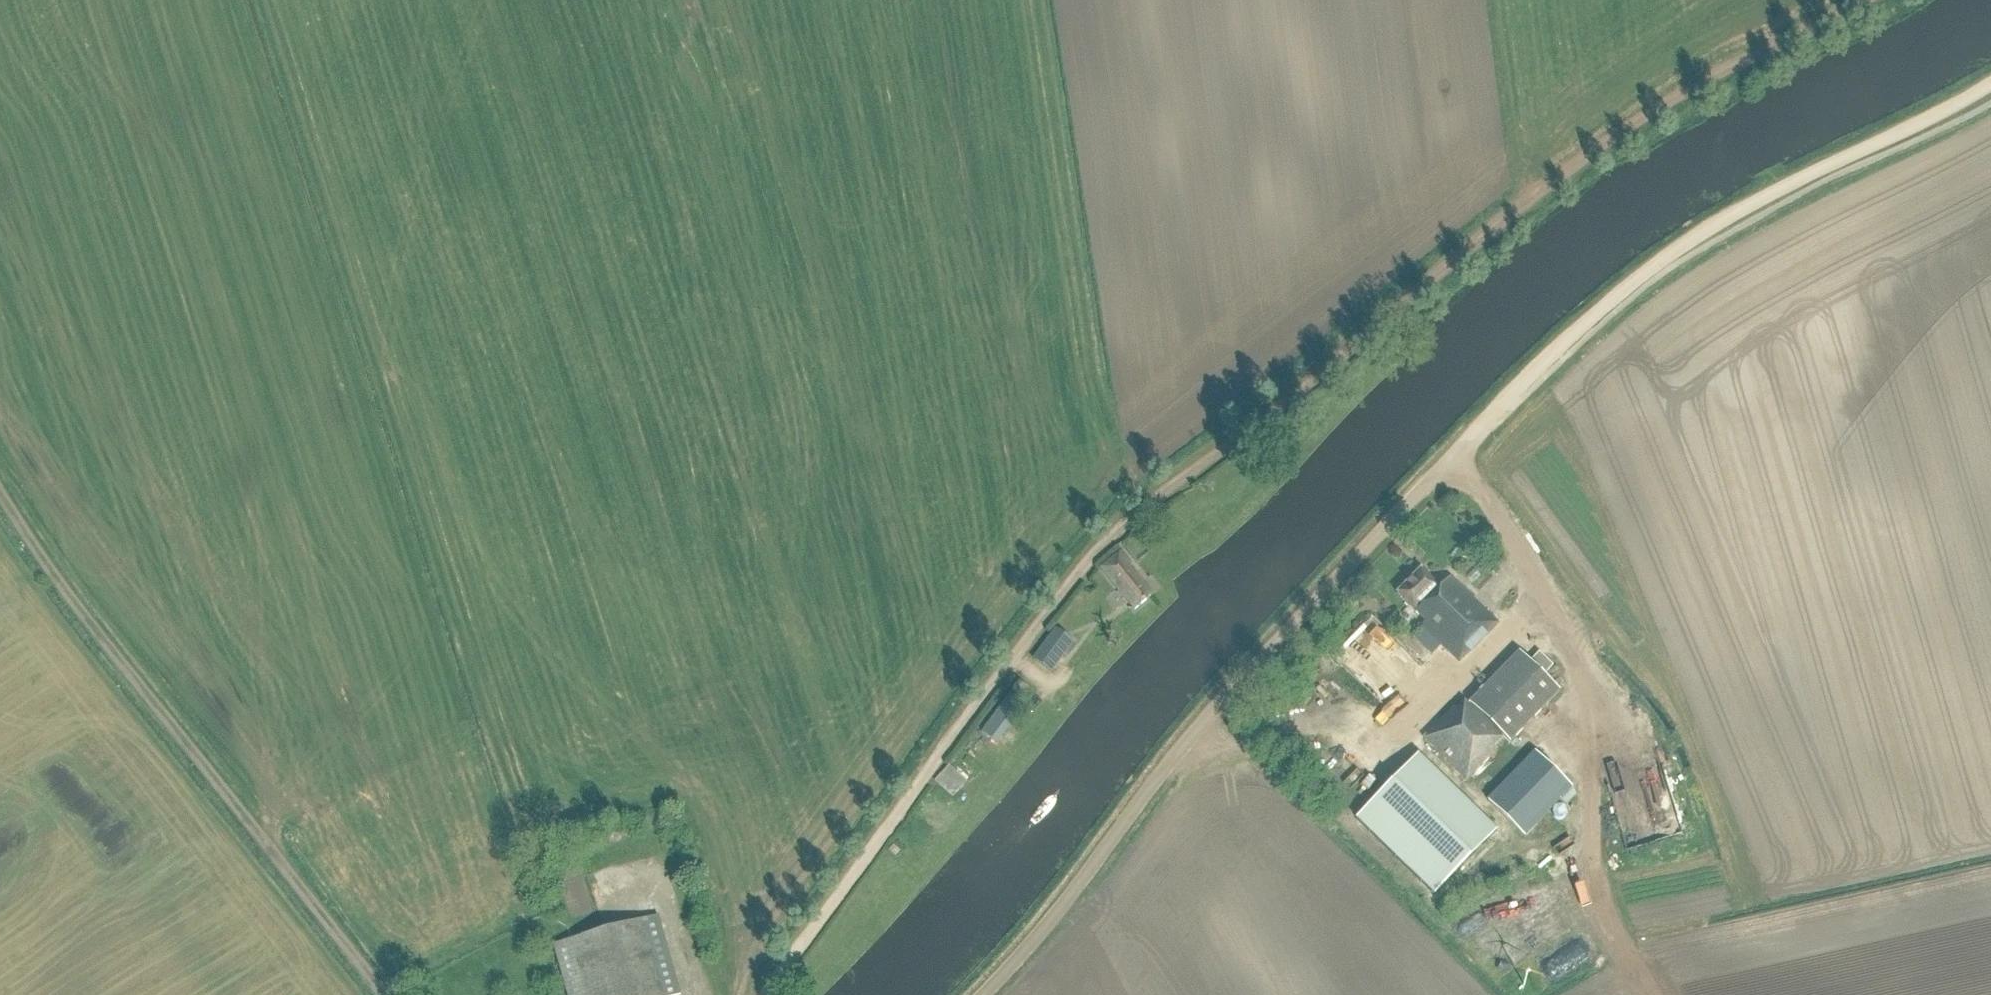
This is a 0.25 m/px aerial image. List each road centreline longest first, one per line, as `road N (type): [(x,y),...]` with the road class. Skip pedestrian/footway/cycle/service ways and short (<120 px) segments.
road 1 (track): [(1852,0),(1604,144),(1177,467),(1104,541),(767,994)]
road 2 (unclassified): [(983,994),(1481,429)]
road 3 (track): [(379,994),(34,556),(0,498)]
road 4 (track): [(1481,429),(1612,298),(1749,206),(1990,86)]

